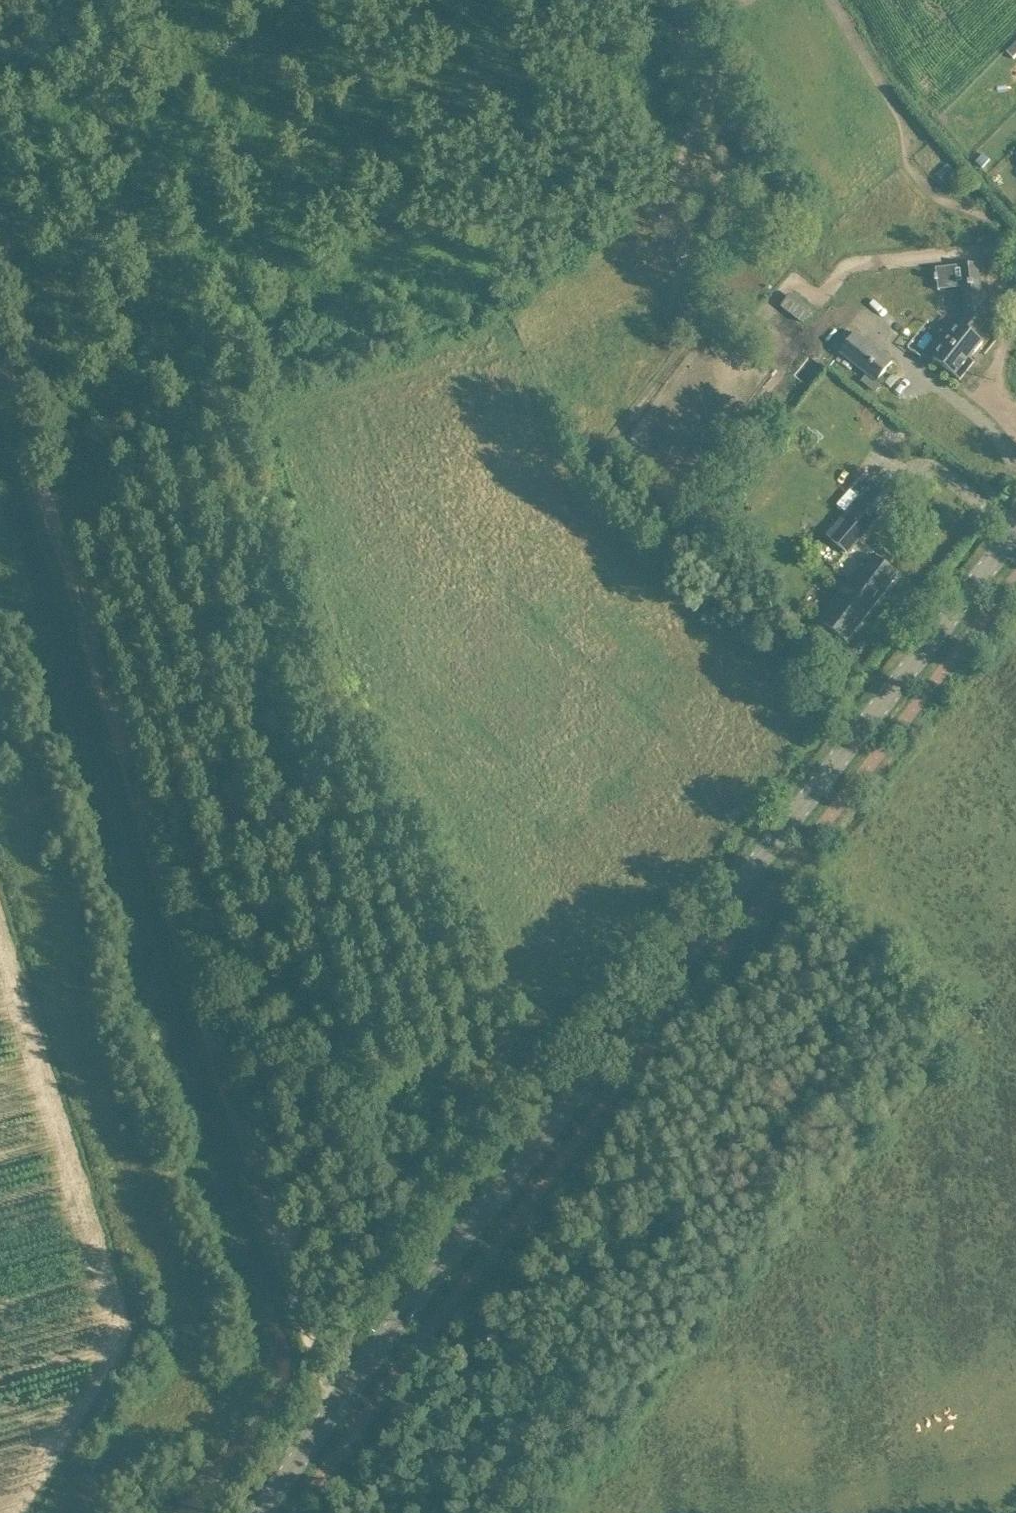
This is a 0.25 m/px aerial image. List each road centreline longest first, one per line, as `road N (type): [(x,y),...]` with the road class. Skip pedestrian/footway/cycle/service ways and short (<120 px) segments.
road 1 (tertiary): [(263,1512),(476,1222),(1015,528)]
road 2 (track): [(335,1411),(0,360)]

